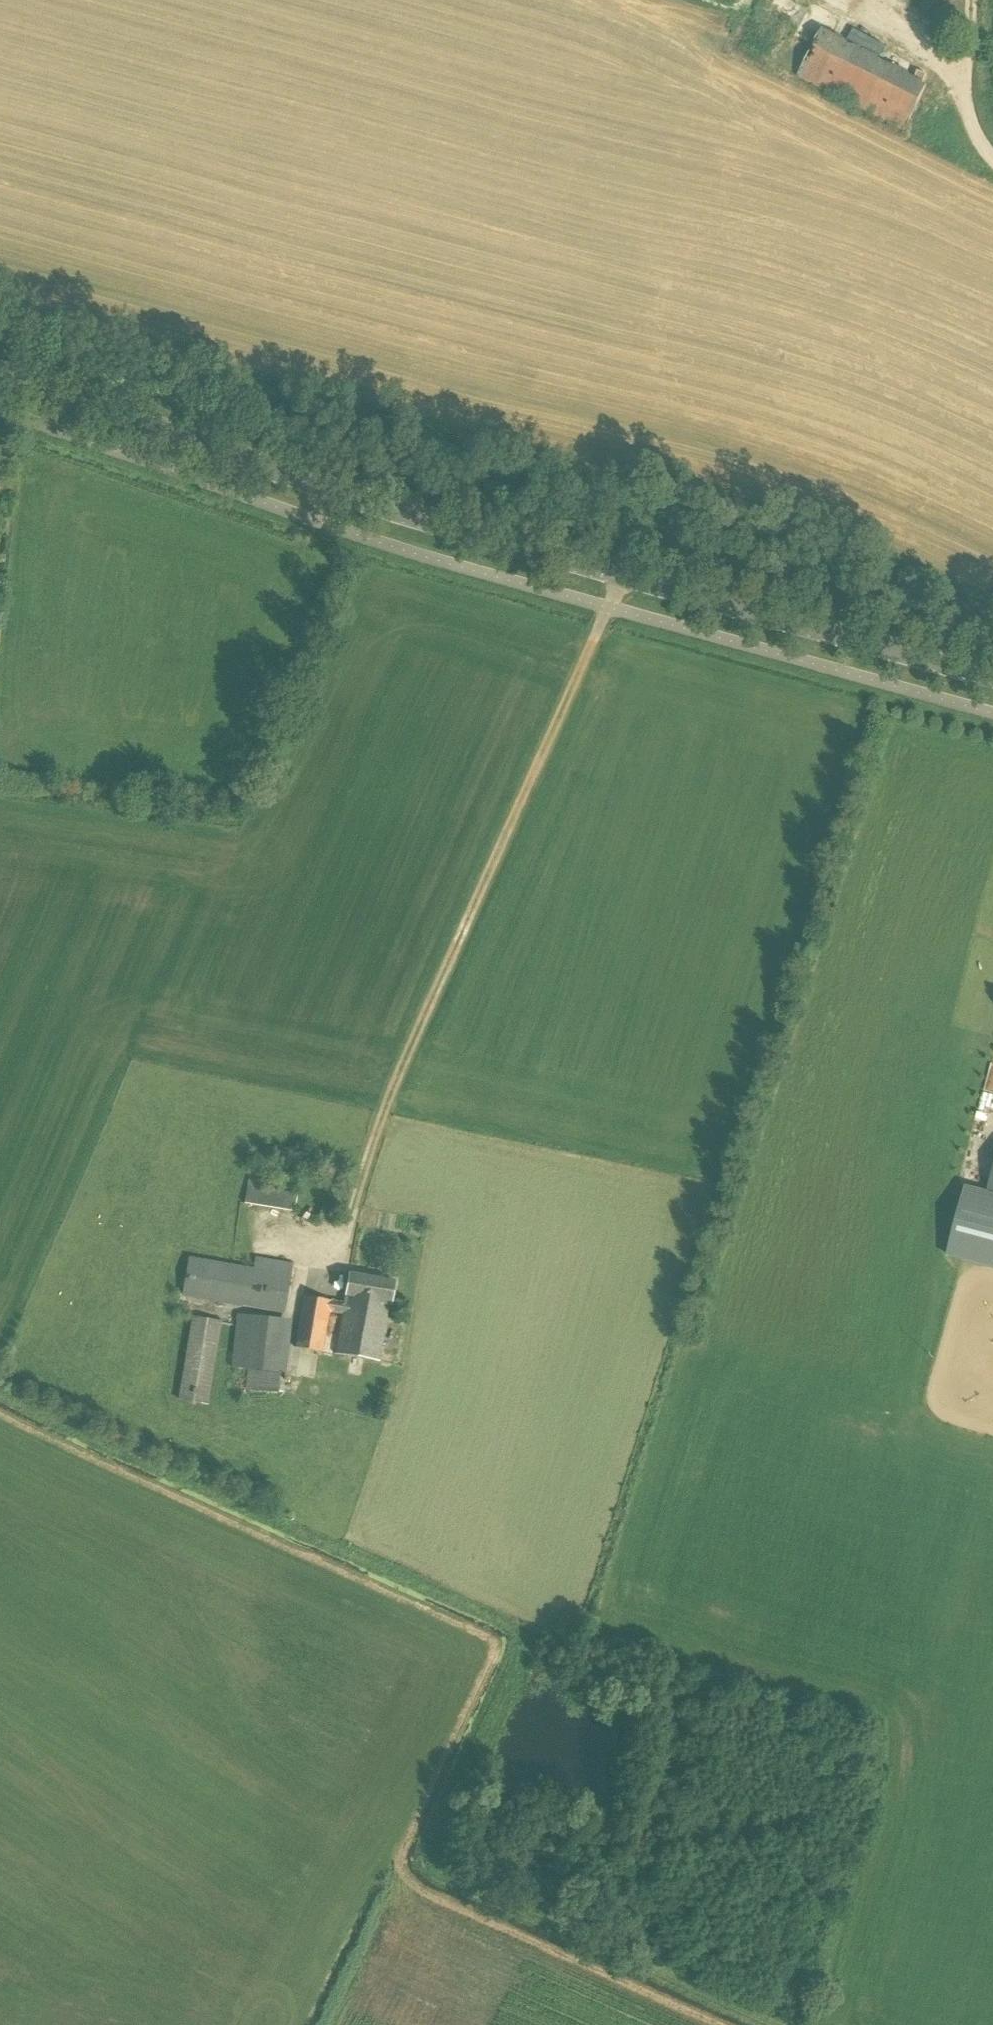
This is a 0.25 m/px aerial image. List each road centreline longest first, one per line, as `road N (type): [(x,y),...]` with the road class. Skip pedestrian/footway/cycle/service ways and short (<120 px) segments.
road 1 (secondary): [(992,680),(475,538),(0,374)]

